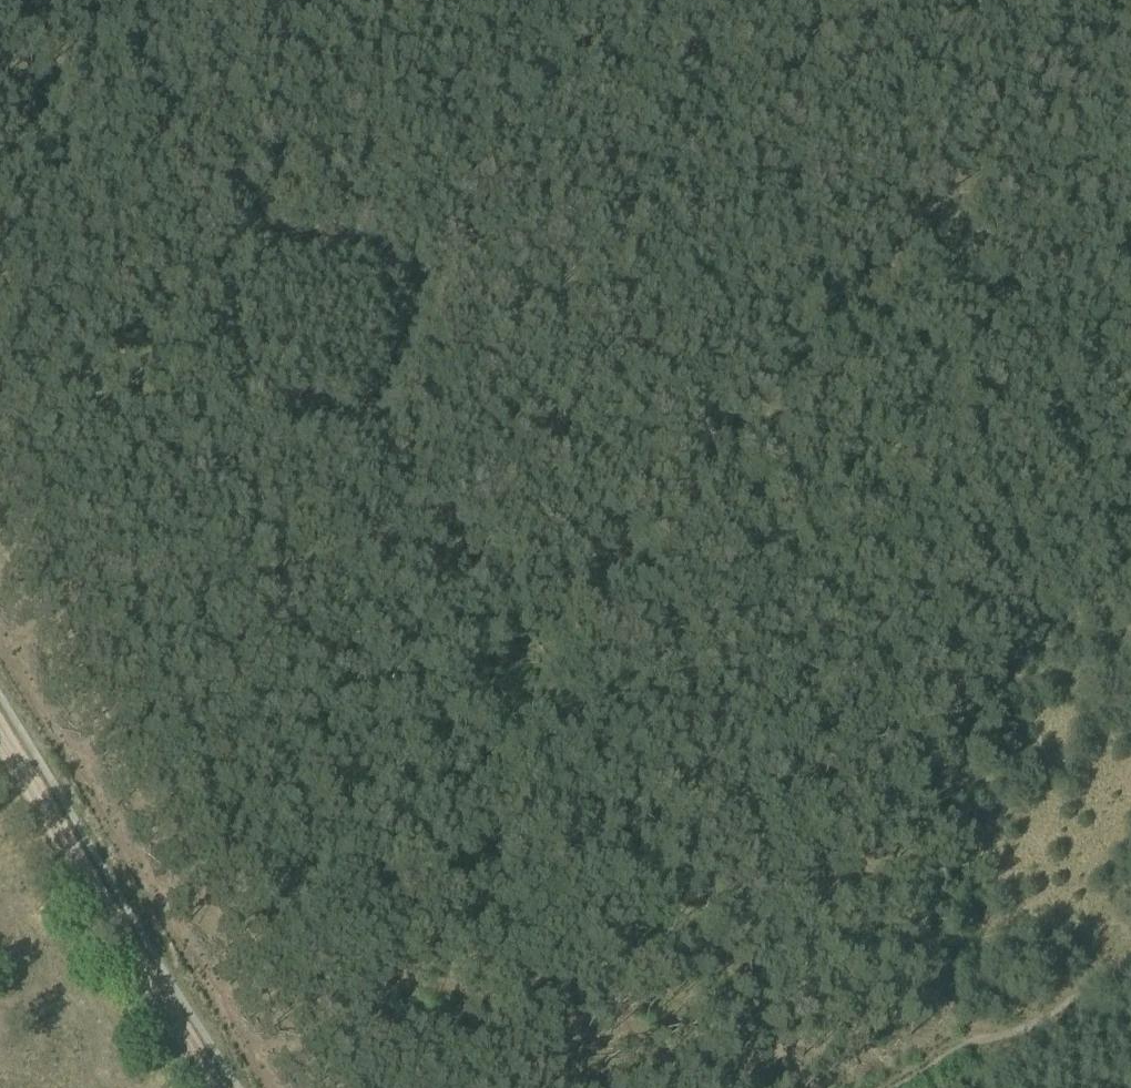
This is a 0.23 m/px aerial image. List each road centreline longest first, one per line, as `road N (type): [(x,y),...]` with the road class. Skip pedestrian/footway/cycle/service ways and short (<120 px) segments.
road 1 (track): [(0,753),(198,1087)]

